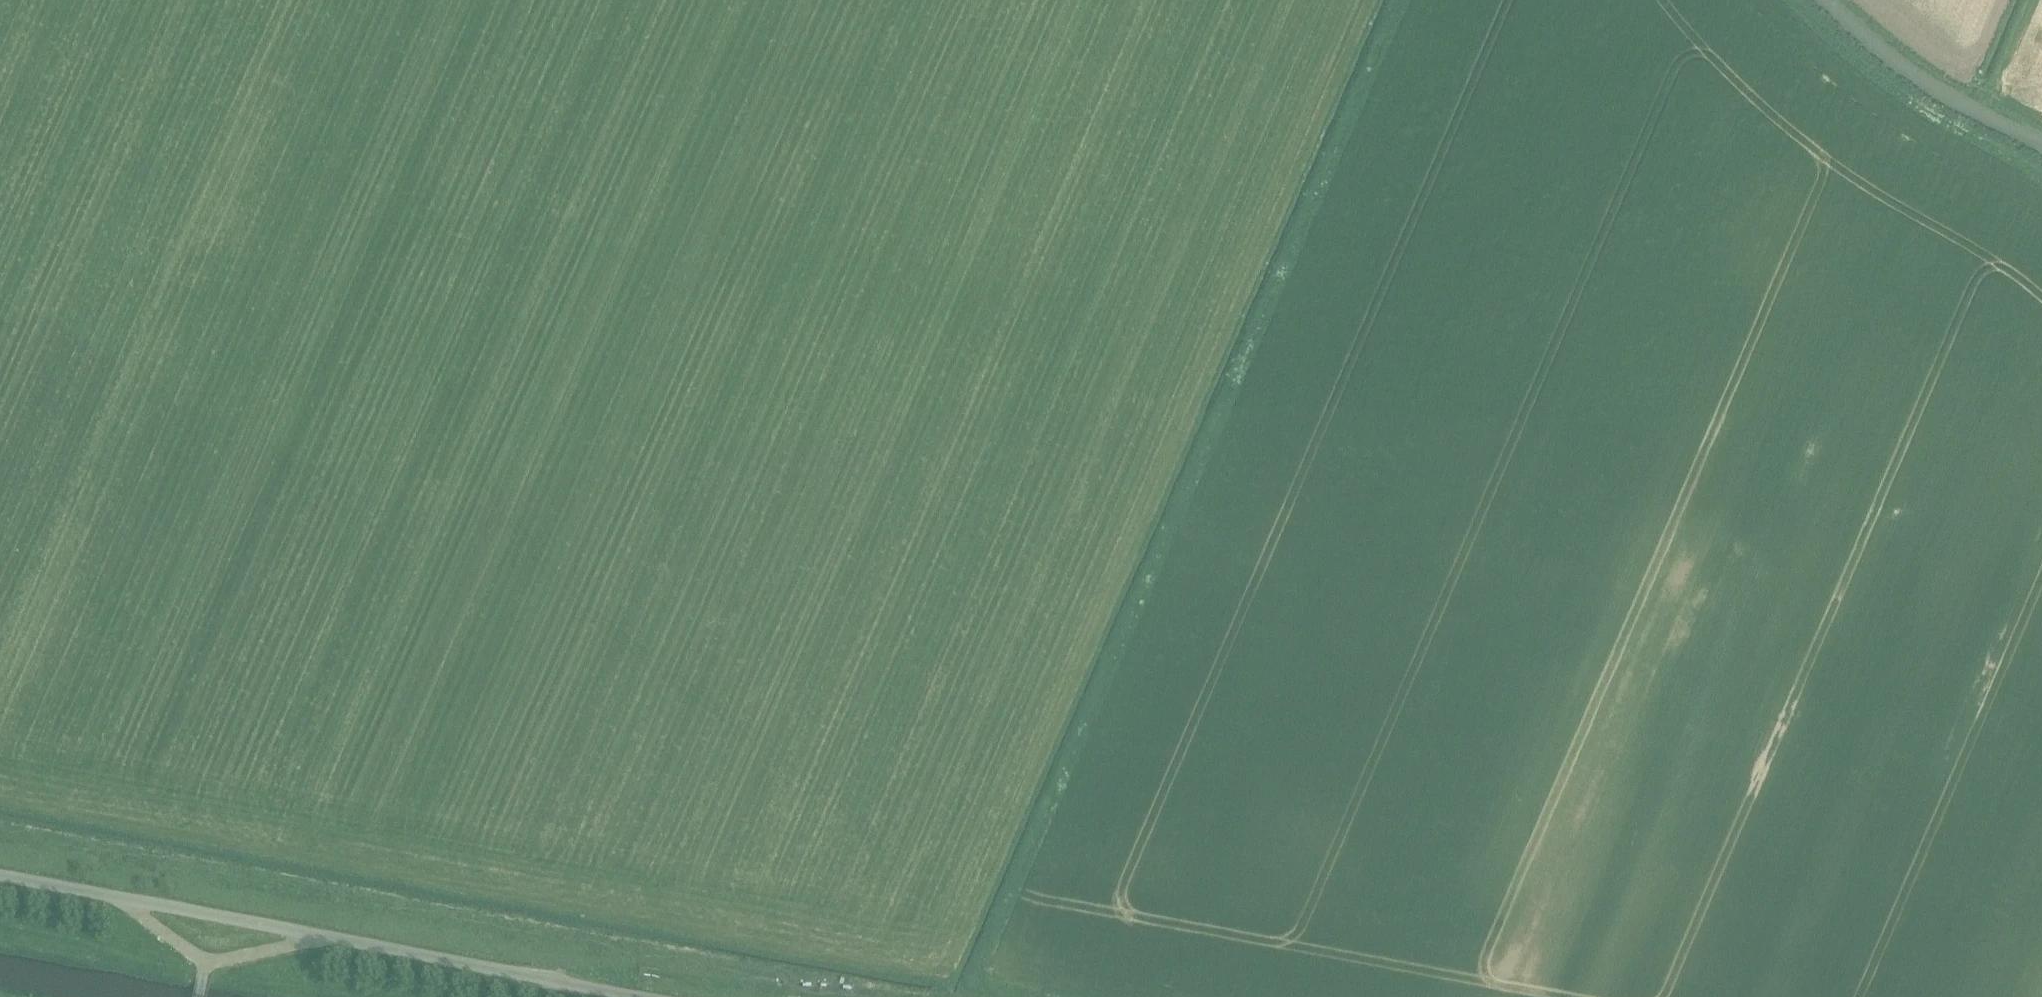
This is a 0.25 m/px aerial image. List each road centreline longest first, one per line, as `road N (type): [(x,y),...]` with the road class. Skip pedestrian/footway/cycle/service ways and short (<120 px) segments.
road 1 (unclassified): [(608,996),(0,875)]

